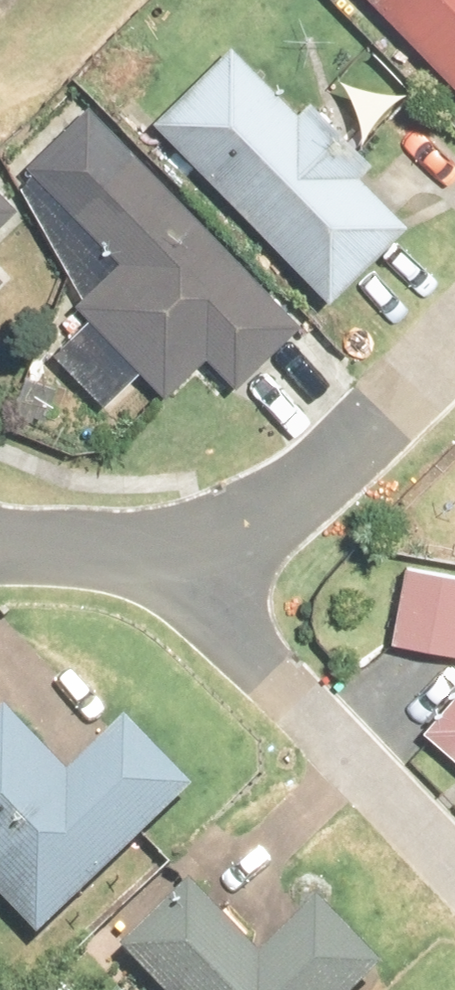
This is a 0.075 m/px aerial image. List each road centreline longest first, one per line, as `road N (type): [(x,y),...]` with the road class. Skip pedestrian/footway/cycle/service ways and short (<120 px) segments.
road 1 (residential): [(205,556),(229,615),(266,672),(454,871)]
road 2 (residential): [(454,344),(283,504),(205,556)]
road 3 (residential): [(205,556),(0,551)]

